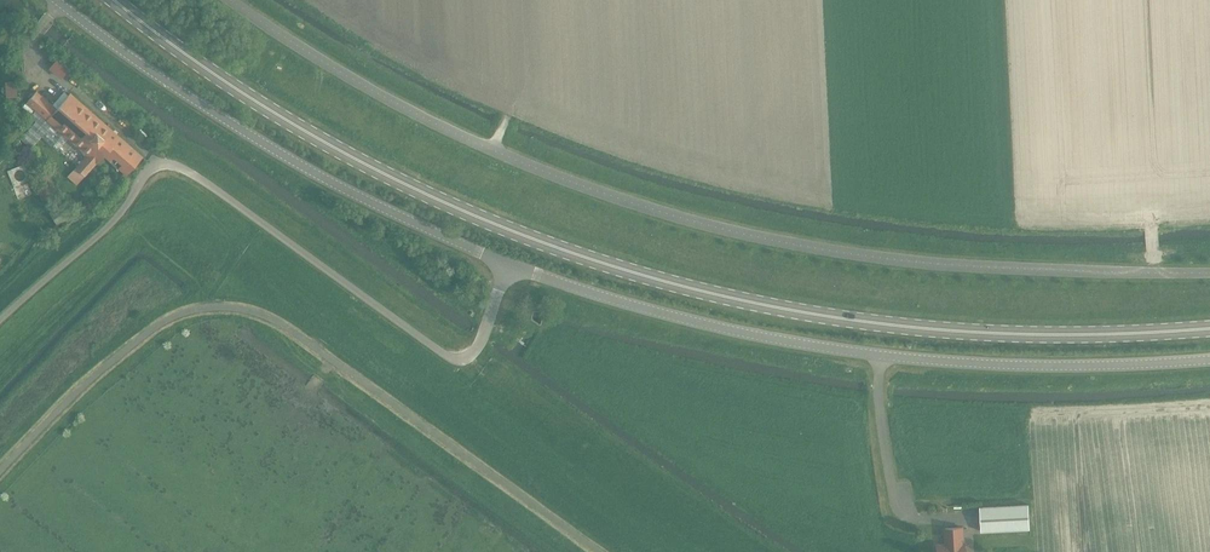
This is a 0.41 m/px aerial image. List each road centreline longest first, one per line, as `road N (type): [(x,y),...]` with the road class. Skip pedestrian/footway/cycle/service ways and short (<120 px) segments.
road 1 (secondary): [(1209,328),(1043,334),(890,325),(617,267),(474,215),(347,154),(230,85),(114,0)]
road 2 (unclassified): [(1209,273),(947,265),(830,250),(677,216),(471,140),(365,86),(231,0)]
road 3 (unclassified): [(1209,359),(1036,364),(882,354),(666,313),(513,265)]
road 4 (unclassified): [(0,322),(104,230),(159,163),(197,177),(448,357),(472,355),(513,265)]
road 5 (unclassified): [(513,265),(280,153),(56,0)]

